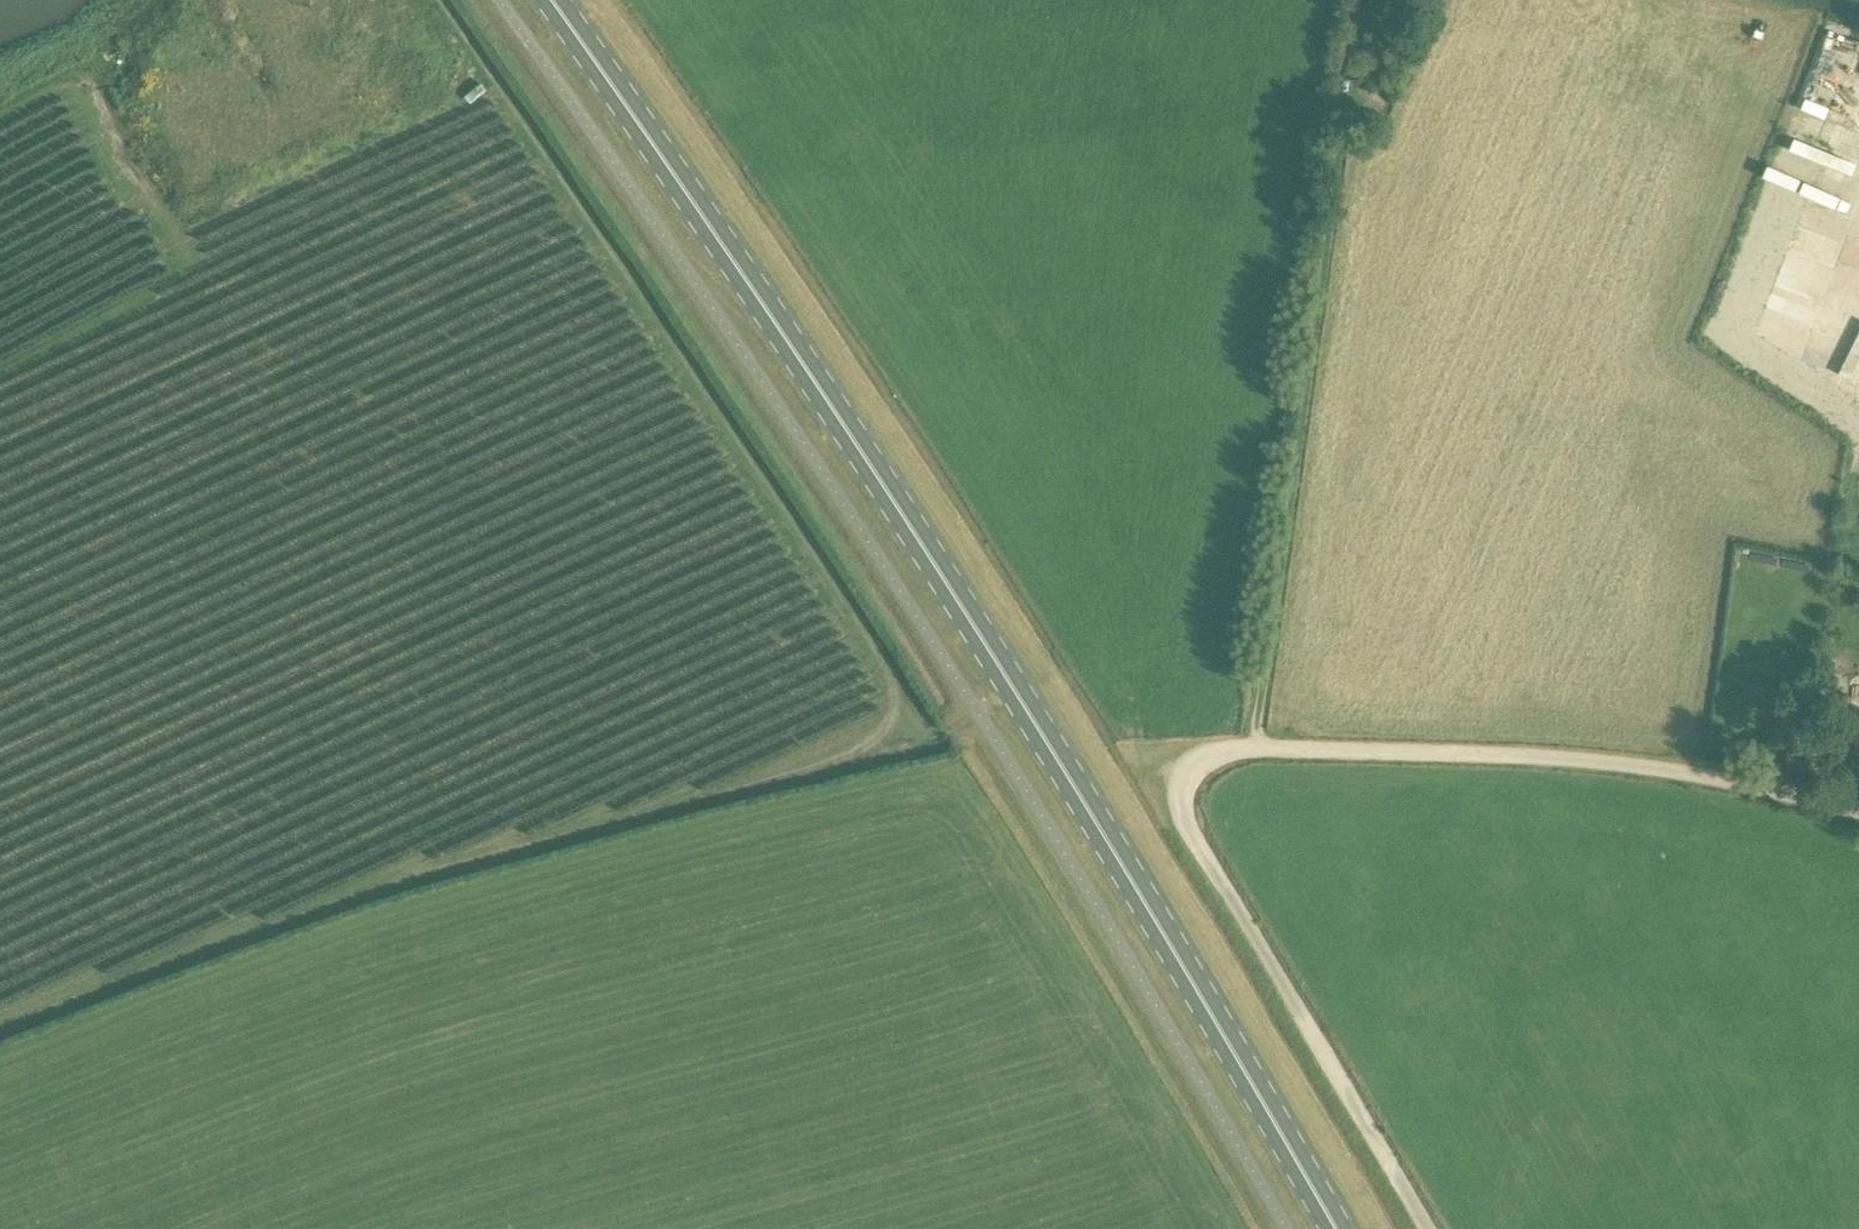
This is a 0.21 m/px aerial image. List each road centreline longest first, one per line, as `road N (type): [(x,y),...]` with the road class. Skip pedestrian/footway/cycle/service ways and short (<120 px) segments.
road 1 (primary): [(1335,1228),(1215,1012),(868,460),(557,0)]
road 2 (track): [(1256,747),(1347,57)]
road 3 (track): [(1426,1228),(1179,807),(1179,775),(1190,761),(1206,751),(1256,747)]
road 4 (track): [(1256,747),(1529,755),(1698,775),(1858,808)]

